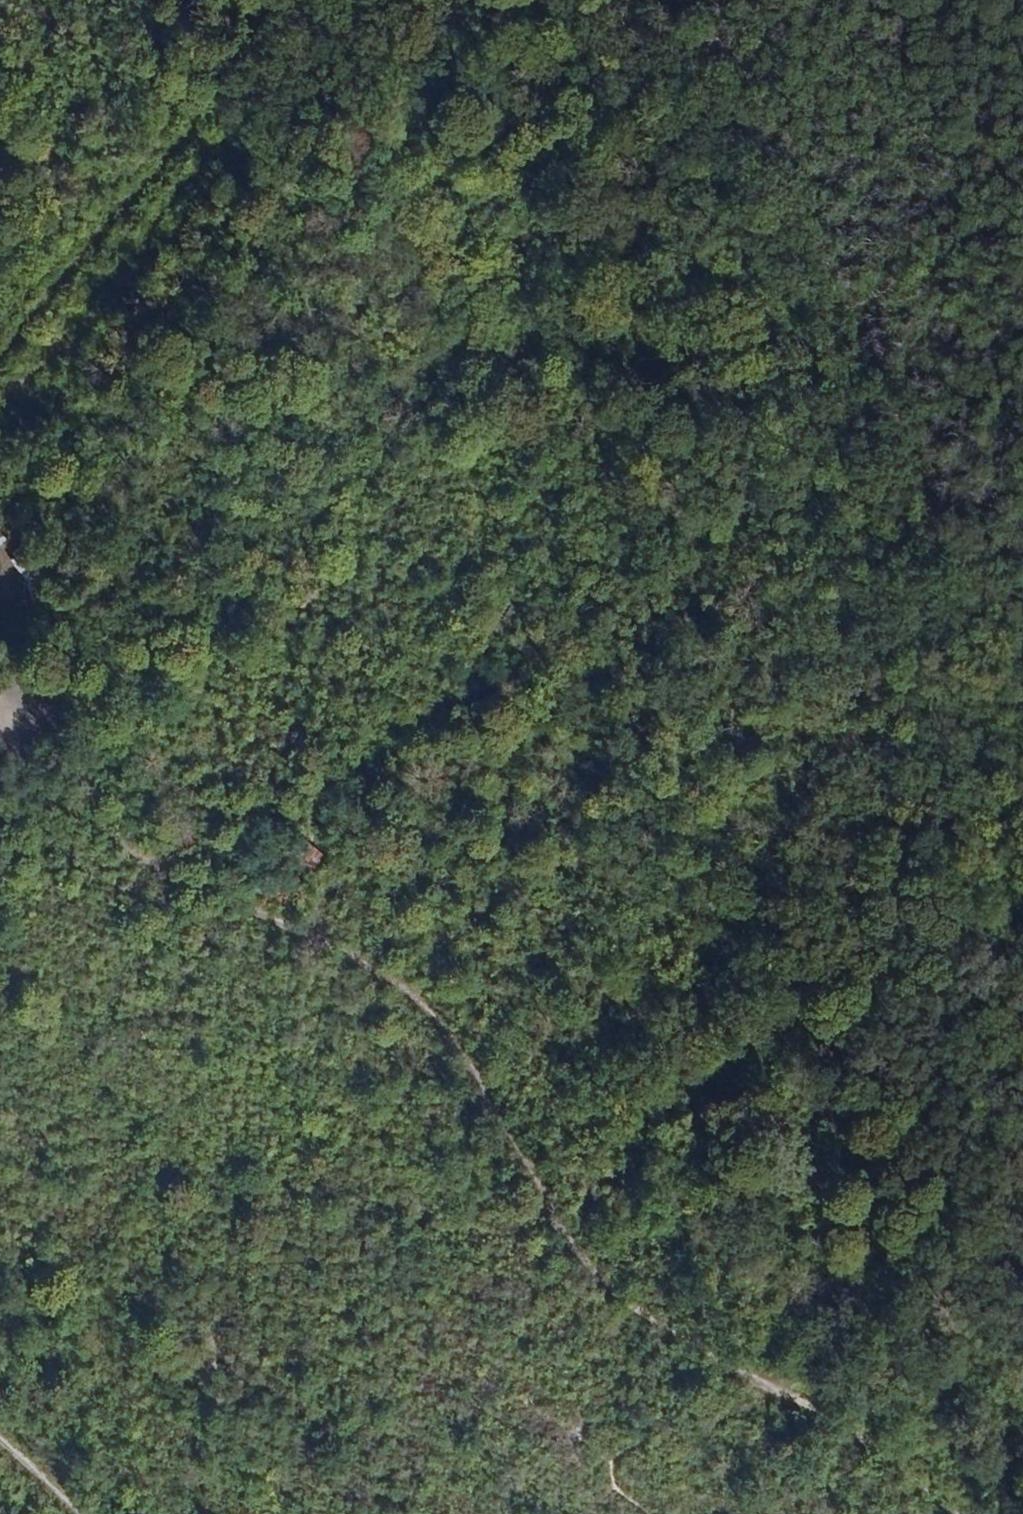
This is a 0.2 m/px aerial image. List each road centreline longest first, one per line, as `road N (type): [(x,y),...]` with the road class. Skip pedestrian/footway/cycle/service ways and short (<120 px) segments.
road 1 (track): [(970,1513),(843,1411),(721,1358),(620,1285),(557,1214),(436,1024)]
road 2 (track): [(0,419),(227,135),(78,49),(106,0)]
road 3 (track): [(436,1024),(387,980),(91,829),(27,778),(0,699)]
road 4 (track): [(587,120),(527,128),(462,186),(227,135)]

